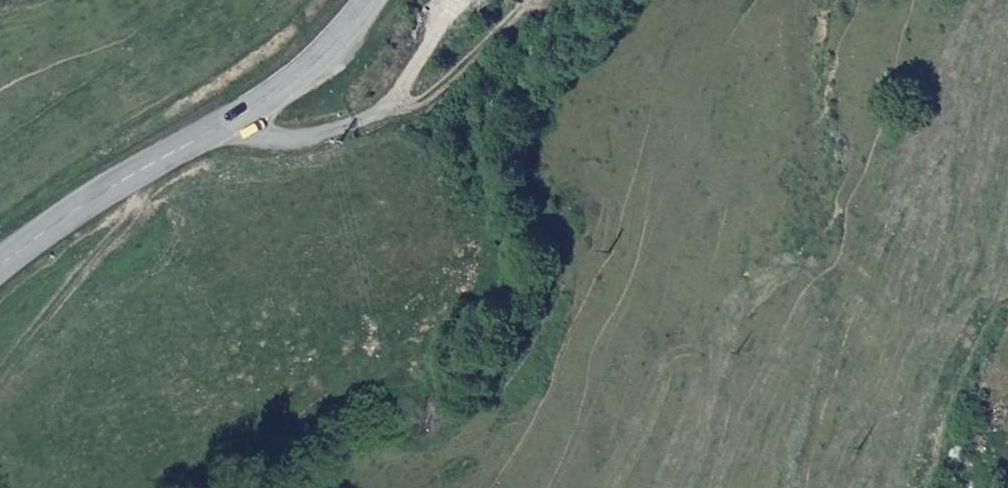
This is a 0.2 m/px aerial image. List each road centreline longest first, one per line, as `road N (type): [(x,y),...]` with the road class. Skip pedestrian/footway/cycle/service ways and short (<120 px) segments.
road 1 (secondary): [(377,0),(298,77),(64,221),(0,271)]

